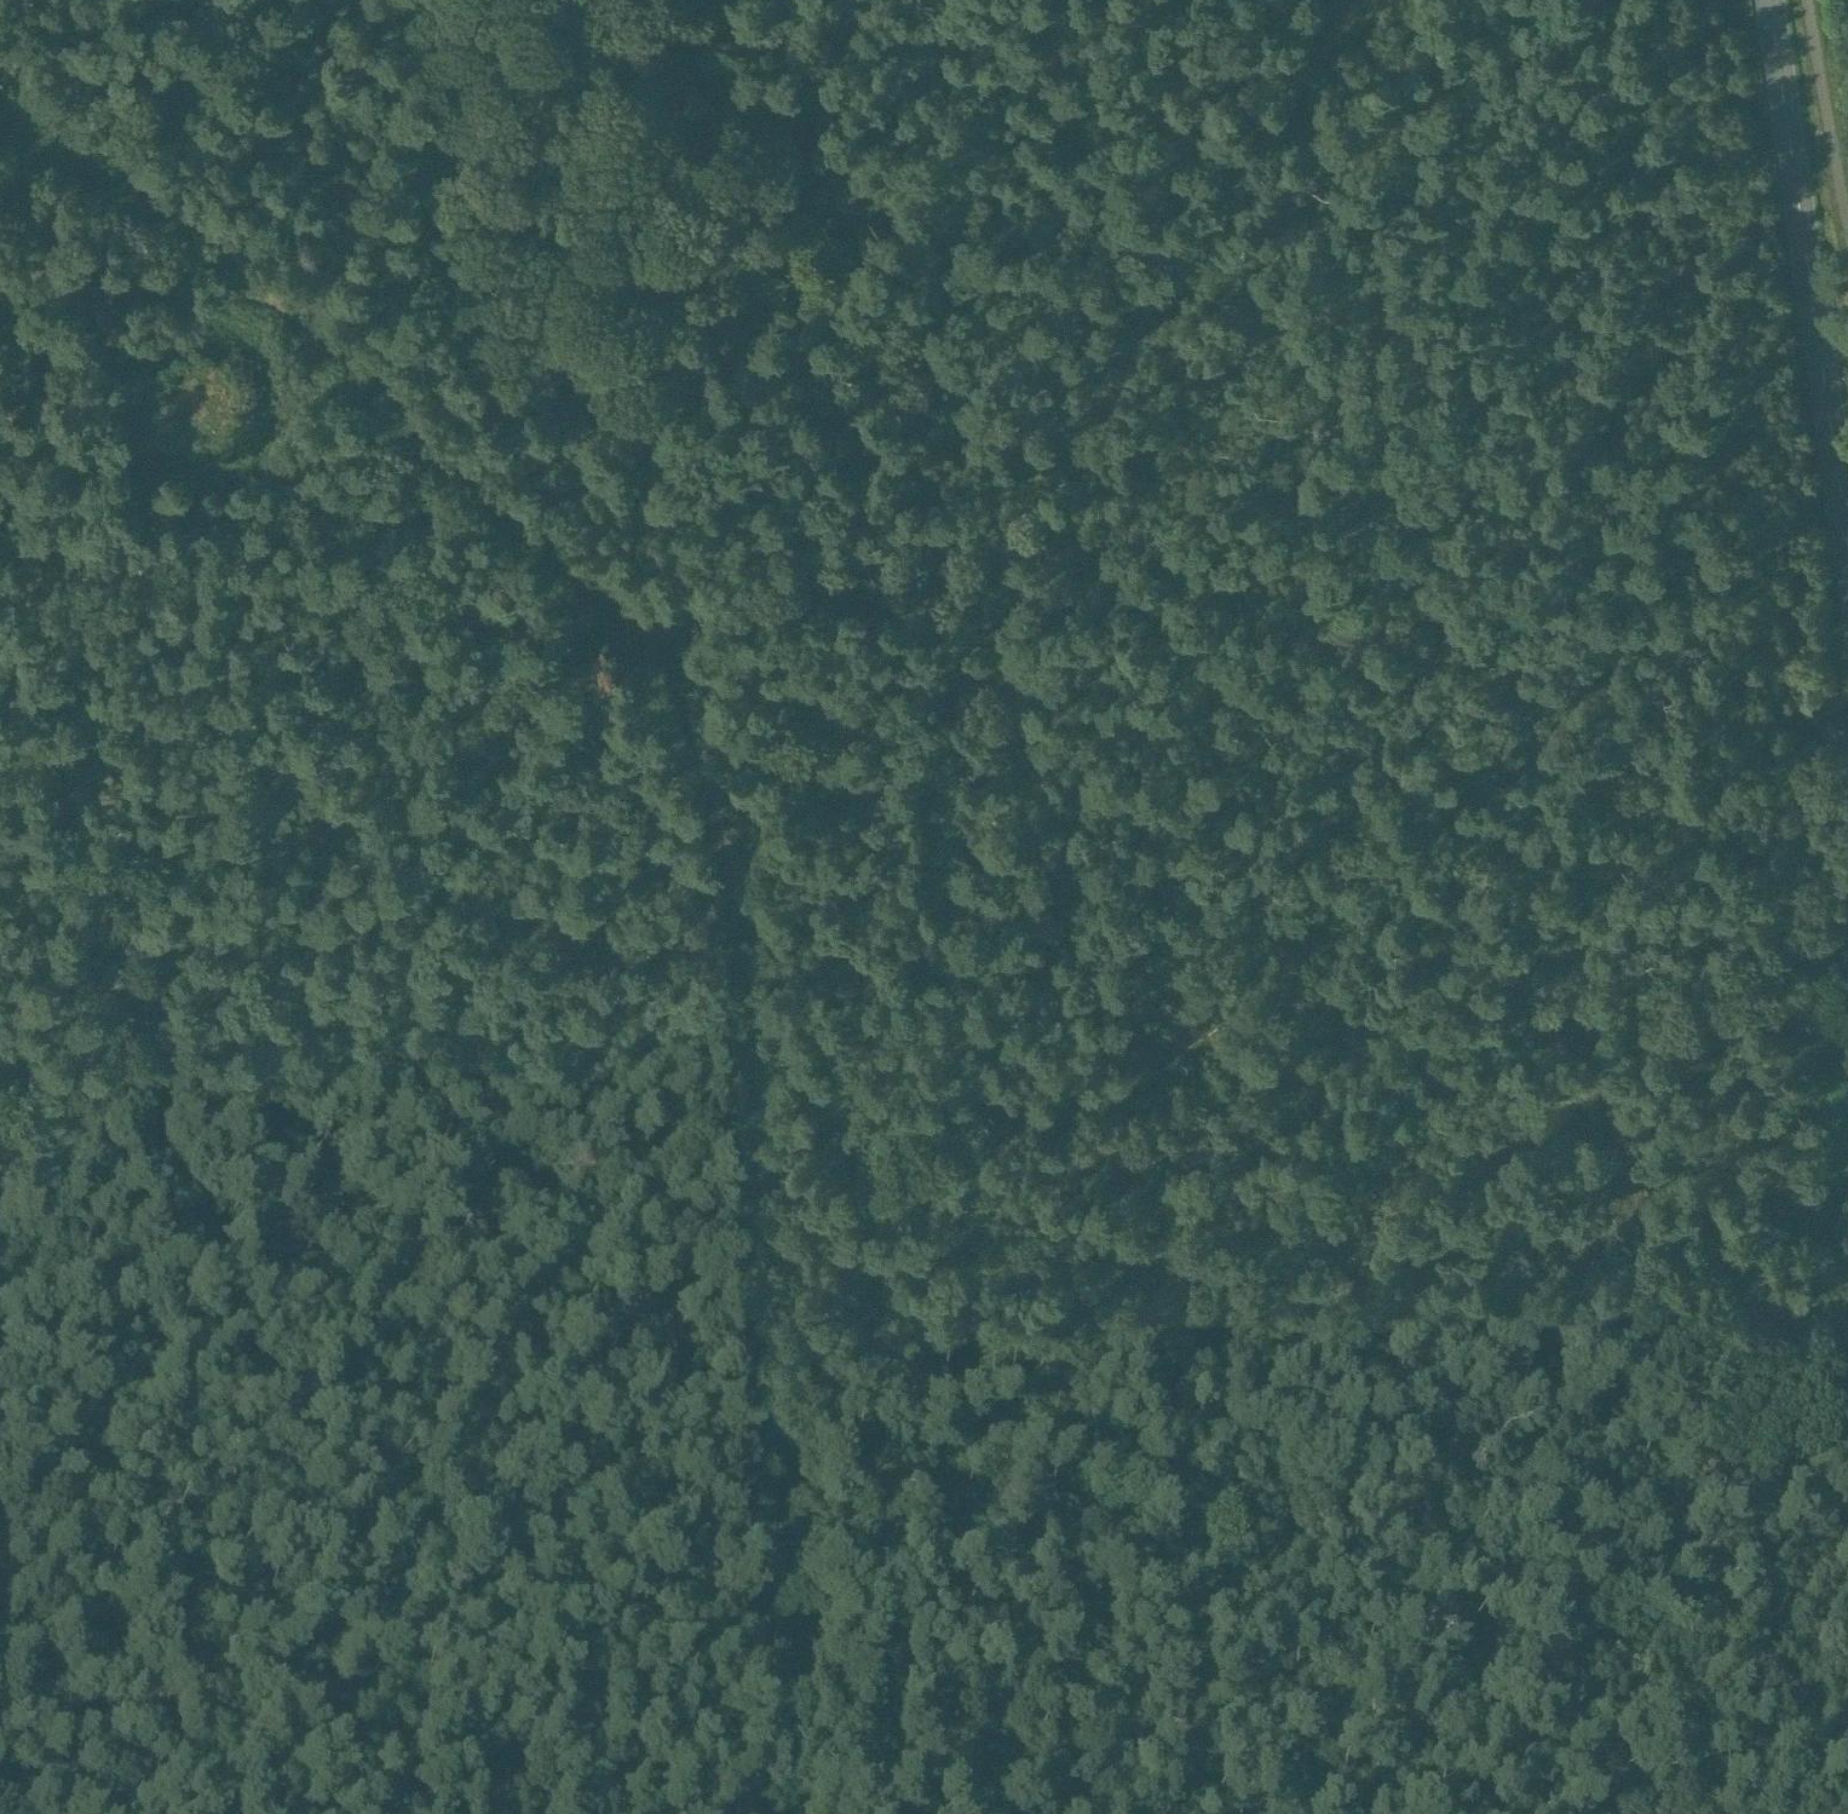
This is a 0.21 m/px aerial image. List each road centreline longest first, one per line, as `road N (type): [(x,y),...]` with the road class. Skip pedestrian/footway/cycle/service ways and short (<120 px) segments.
road 1 (track): [(775,1132),(272,1215),(0,1250)]
road 2 (track): [(775,1132),(808,1813)]
road 3 (secondary): [(1847,546),(1770,0)]
road 4 (track): [(655,644),(709,748),(735,845),(775,1132)]
road 5 (track): [(290,306),(506,465),(627,596),(655,644)]
road 6 (track): [(0,100),(130,178),(290,306)]

